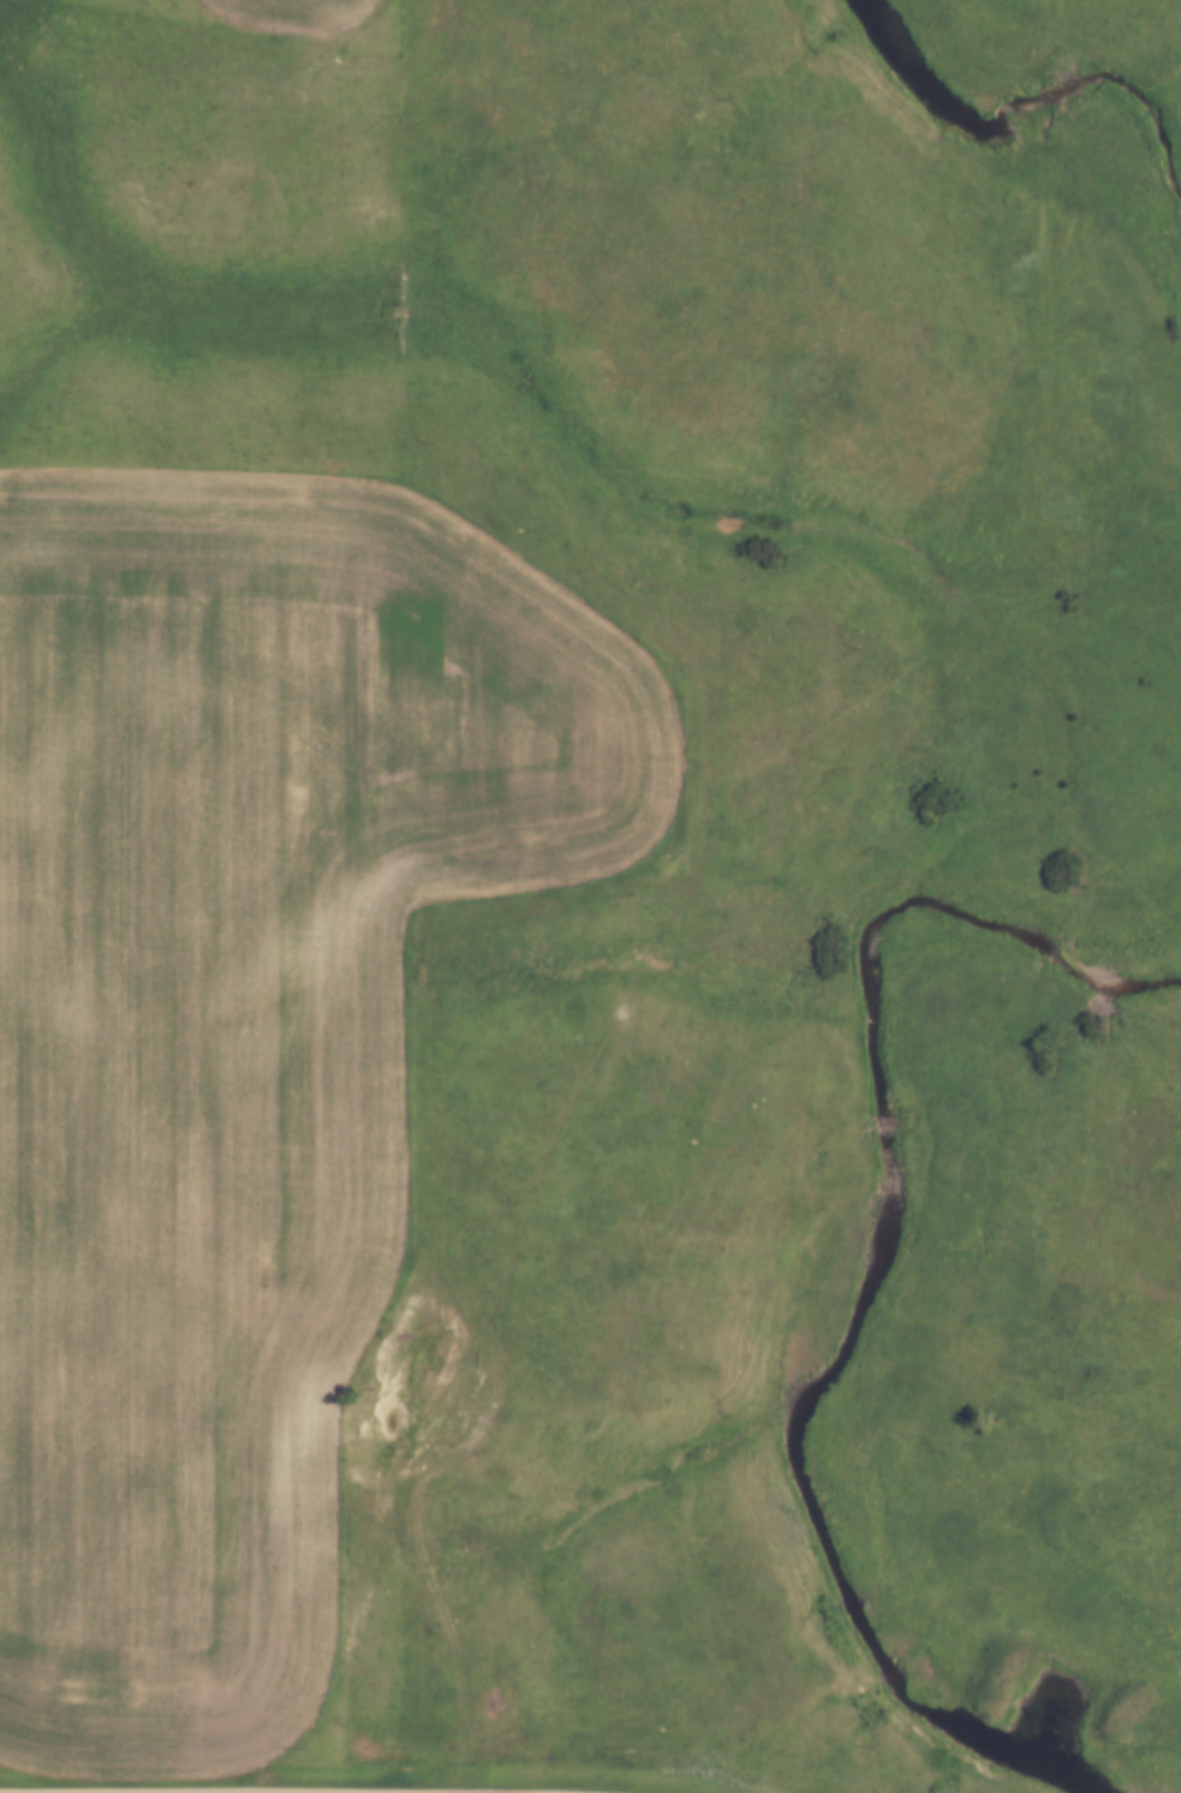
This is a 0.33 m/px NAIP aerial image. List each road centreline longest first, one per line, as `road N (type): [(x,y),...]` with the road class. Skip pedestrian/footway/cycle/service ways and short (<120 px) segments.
road 1 (residential): [(517,1792),(389,1792)]

